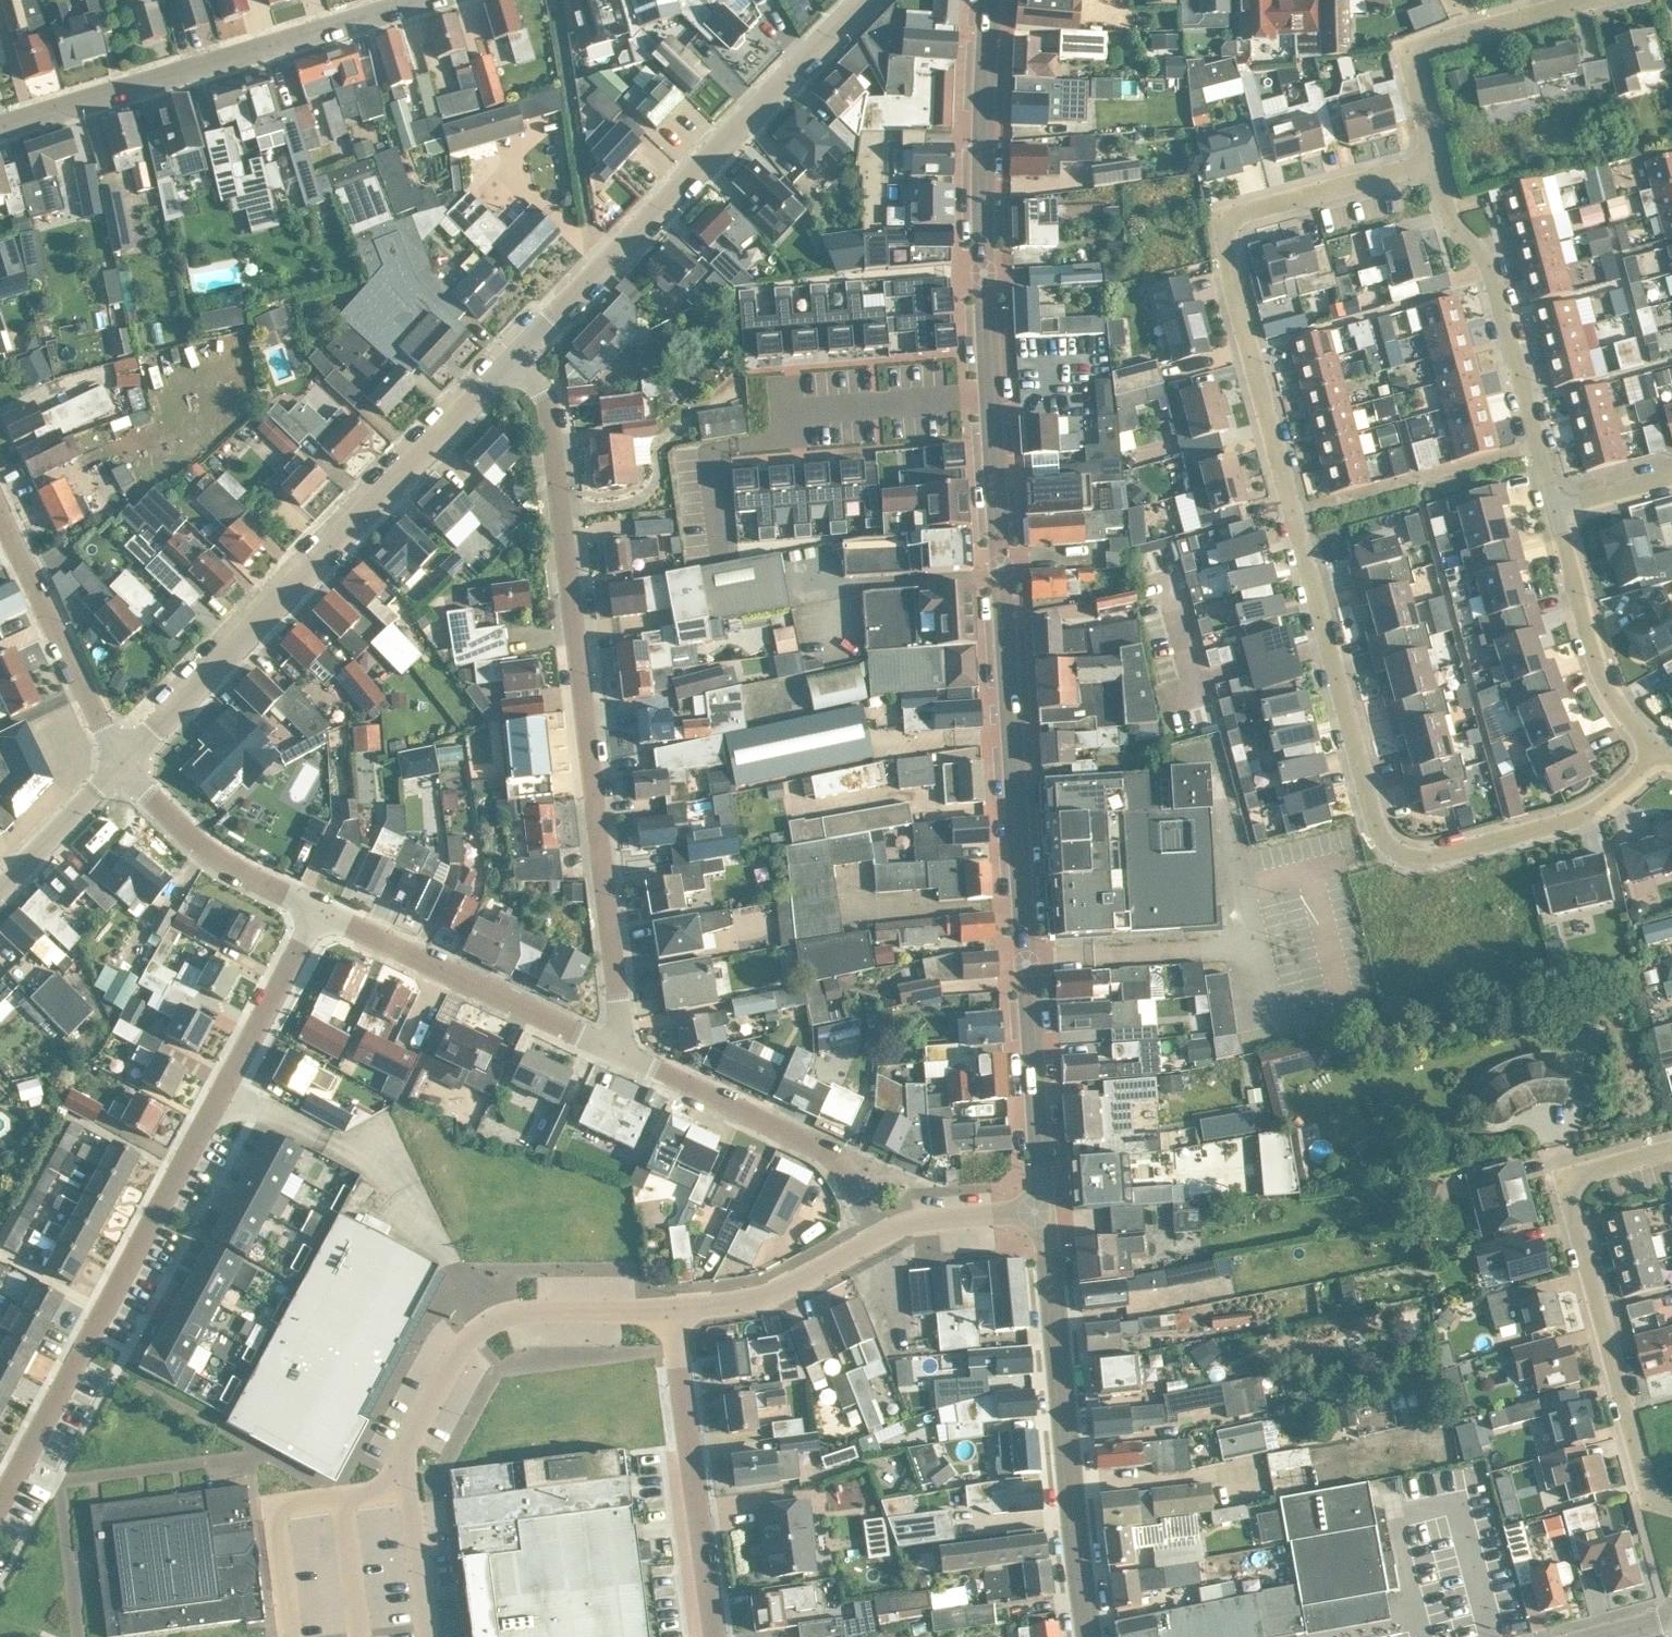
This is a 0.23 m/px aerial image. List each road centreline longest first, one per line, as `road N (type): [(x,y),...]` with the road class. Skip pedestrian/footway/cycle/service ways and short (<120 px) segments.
road 1 (residential): [(1662,748),(1576,818),(1421,859),(1382,839),(1221,233),(1243,212),(1435,161)]
road 2 (tertiary): [(1043,1213),(990,398)]
road 3 (residential): [(611,1050),(622,1023),(547,401),(513,357)]
road 4 (residential): [(0,1504),(317,914)]
road 5 (unclassified): [(126,760),(513,357)]
road 6 (unclassified): [(513,357),(865,0)]
road 7 (residential): [(1671,1507),(1652,1499),(1569,1194),(1583,1172),(1671,1150)]
road 8 (residential): [(0,126),(427,0)]
road 9 (tertiary): [(1093,1636),(1074,1534),(1043,1213)]
road 10 (residential): [(723,555),(712,451),(787,438),(793,413),(990,398)]
road 11 (tertiary): [(990,398),(982,127),(989,0)]
road 12 (residential): [(389,1488),(464,1344),(489,1321),(526,1312),(673,1309)]
road 13 (residential): [(1555,507),(1486,262),(1453,224),(1435,161)]
road 14 (residential): [(879,1236),(835,1155),(611,1050)]
road 15 (residential): [(713,1636),(673,1309)]
road 16 (residential): [(611,1050),(317,914)]
road 17 (residential): [(1435,161),(1409,61),(1419,46),(1588,0)]
road 18 (residential): [(126,760),(81,687),(0,513)]
road 19 (residential): [(1662,748),(1625,714),(1598,670),(1555,507)]
road 20 (residential): [(317,914),(230,868),(126,760)]
road 21 (residential): [(673,1309),(775,1291),(879,1236)]
road 22 (unclassified): [(0,888),(126,760)]
road 23 (residential): [(1043,1213),(920,1219),(879,1236)]
road 24 (residential): [(1555,507),(1671,476)]

